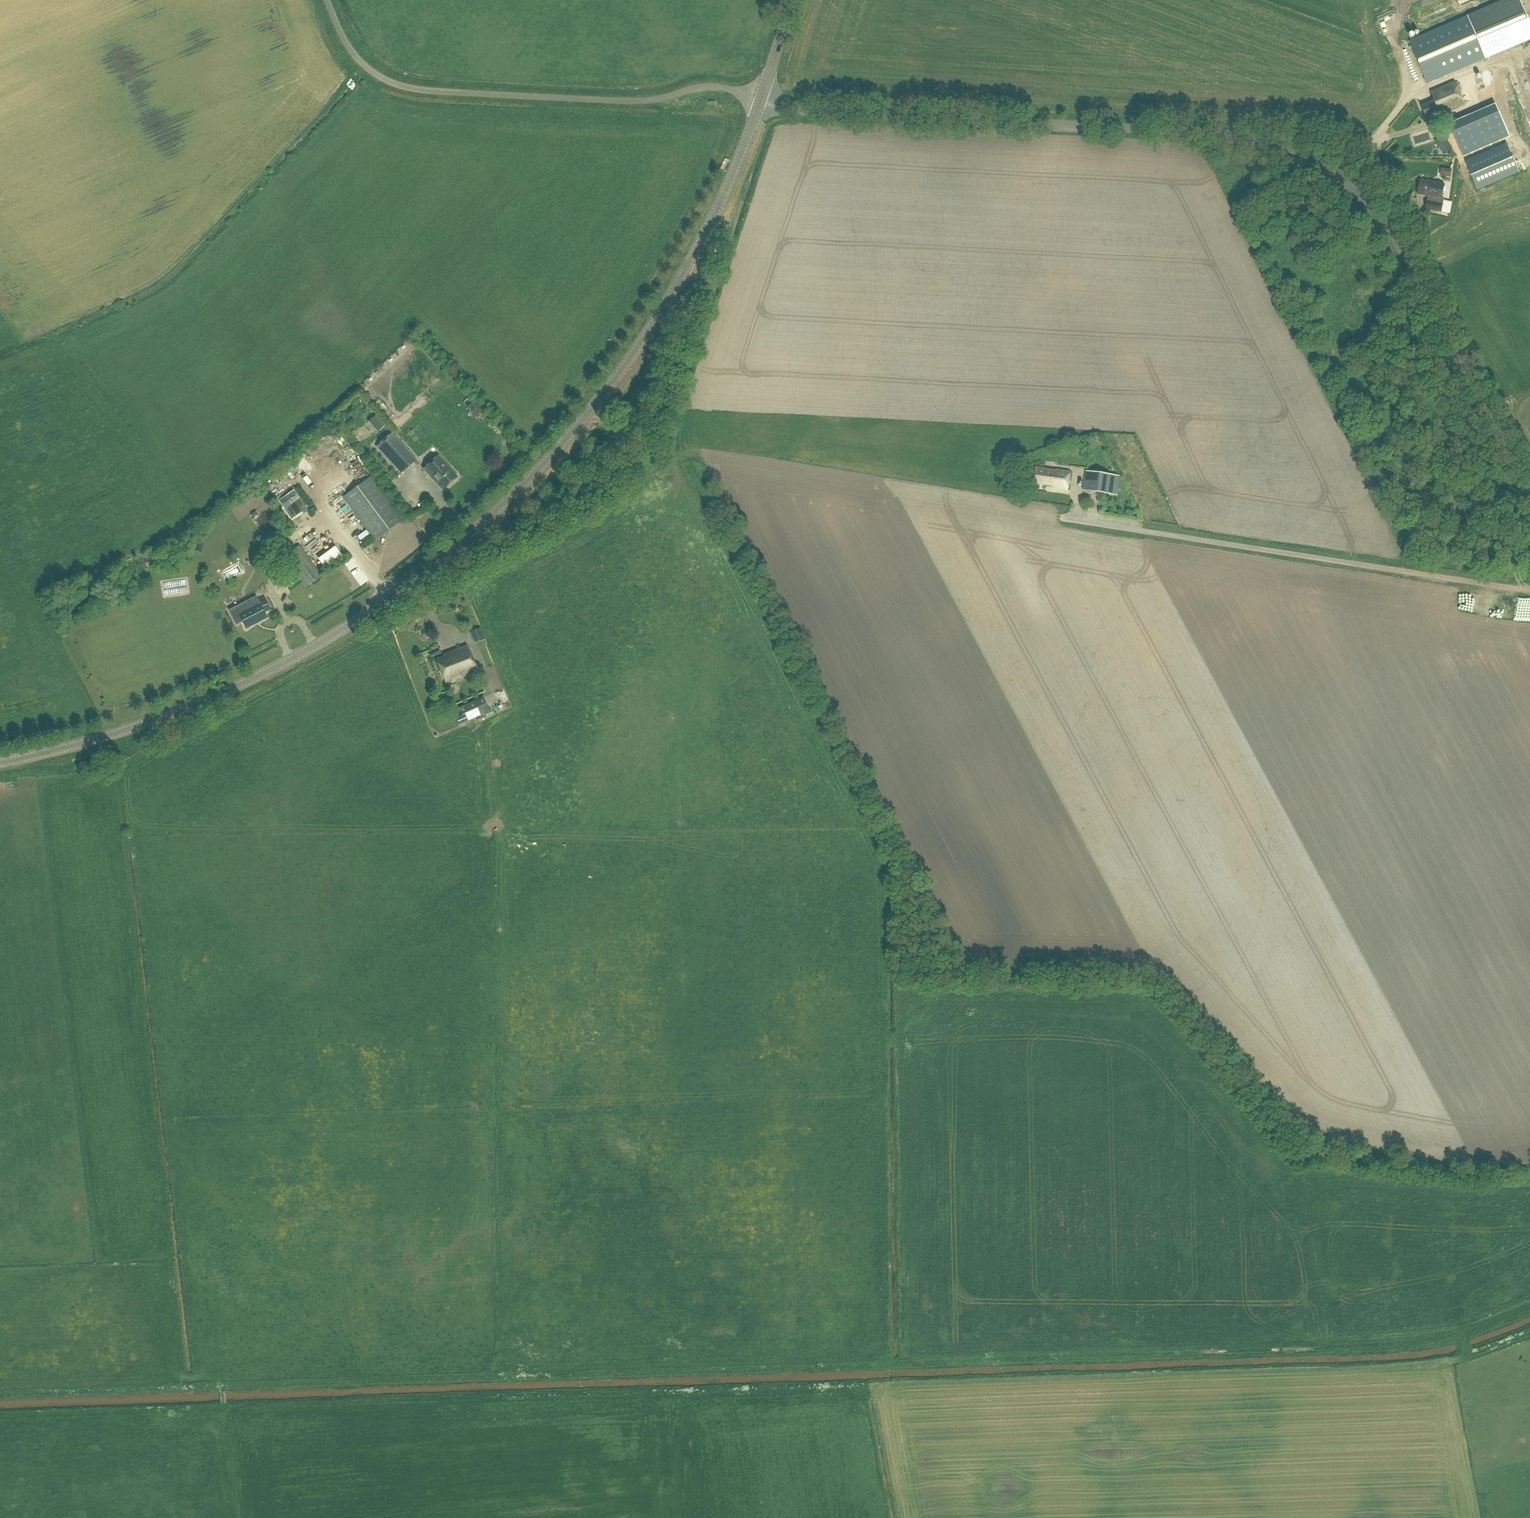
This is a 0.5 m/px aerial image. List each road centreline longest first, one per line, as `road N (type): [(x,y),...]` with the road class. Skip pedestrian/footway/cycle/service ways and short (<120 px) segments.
road 1 (tertiary): [(0,762),(145,724),(232,689),(346,628),(458,548),(557,452),(654,326),(732,181),(760,101)]
road 2 (tertiary): [(1261,141),(818,112),(760,101)]
road 3 (unclassified): [(760,101),(715,87),(641,102),(411,89),(355,56),(326,0)]
road 4 (unclassified): [(1529,589),(1078,520)]
road 5 (tertiary): [(1529,497),(1396,240)]
road 6 (unclassified): [(1261,141),(1368,148),(1396,240)]
road 7 (tertiary): [(1396,240),(1377,210),(1338,178),(1261,141)]

